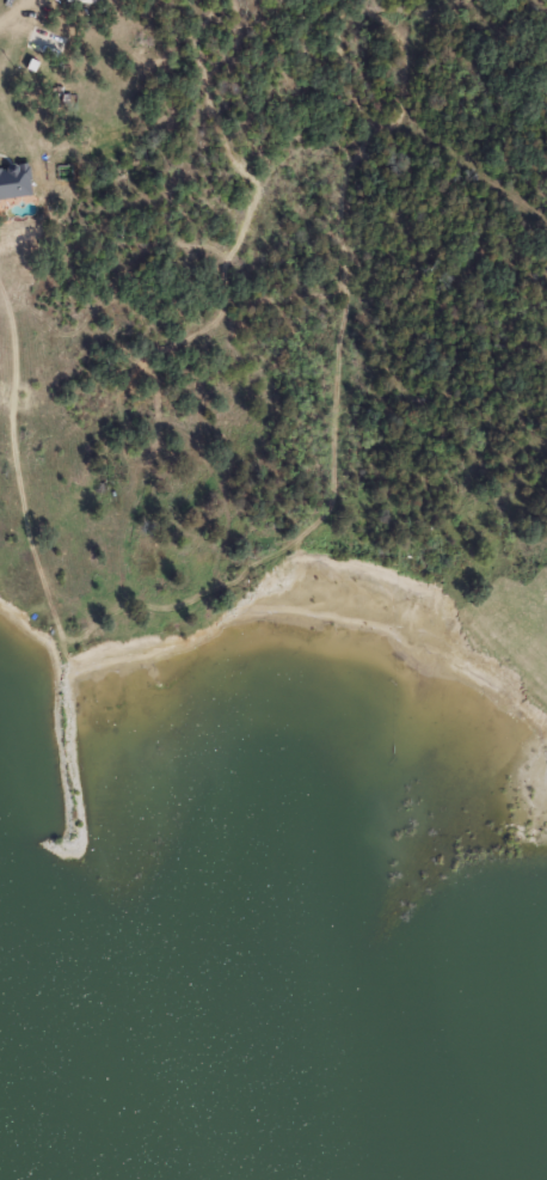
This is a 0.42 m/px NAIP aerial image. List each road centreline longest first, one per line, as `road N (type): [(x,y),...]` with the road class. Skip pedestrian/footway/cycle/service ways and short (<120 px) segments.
road 1 (track): [(546,225),(401,122),(371,129),(339,184),(339,249),(155,354),(84,428),(12,390),(0,300)]

